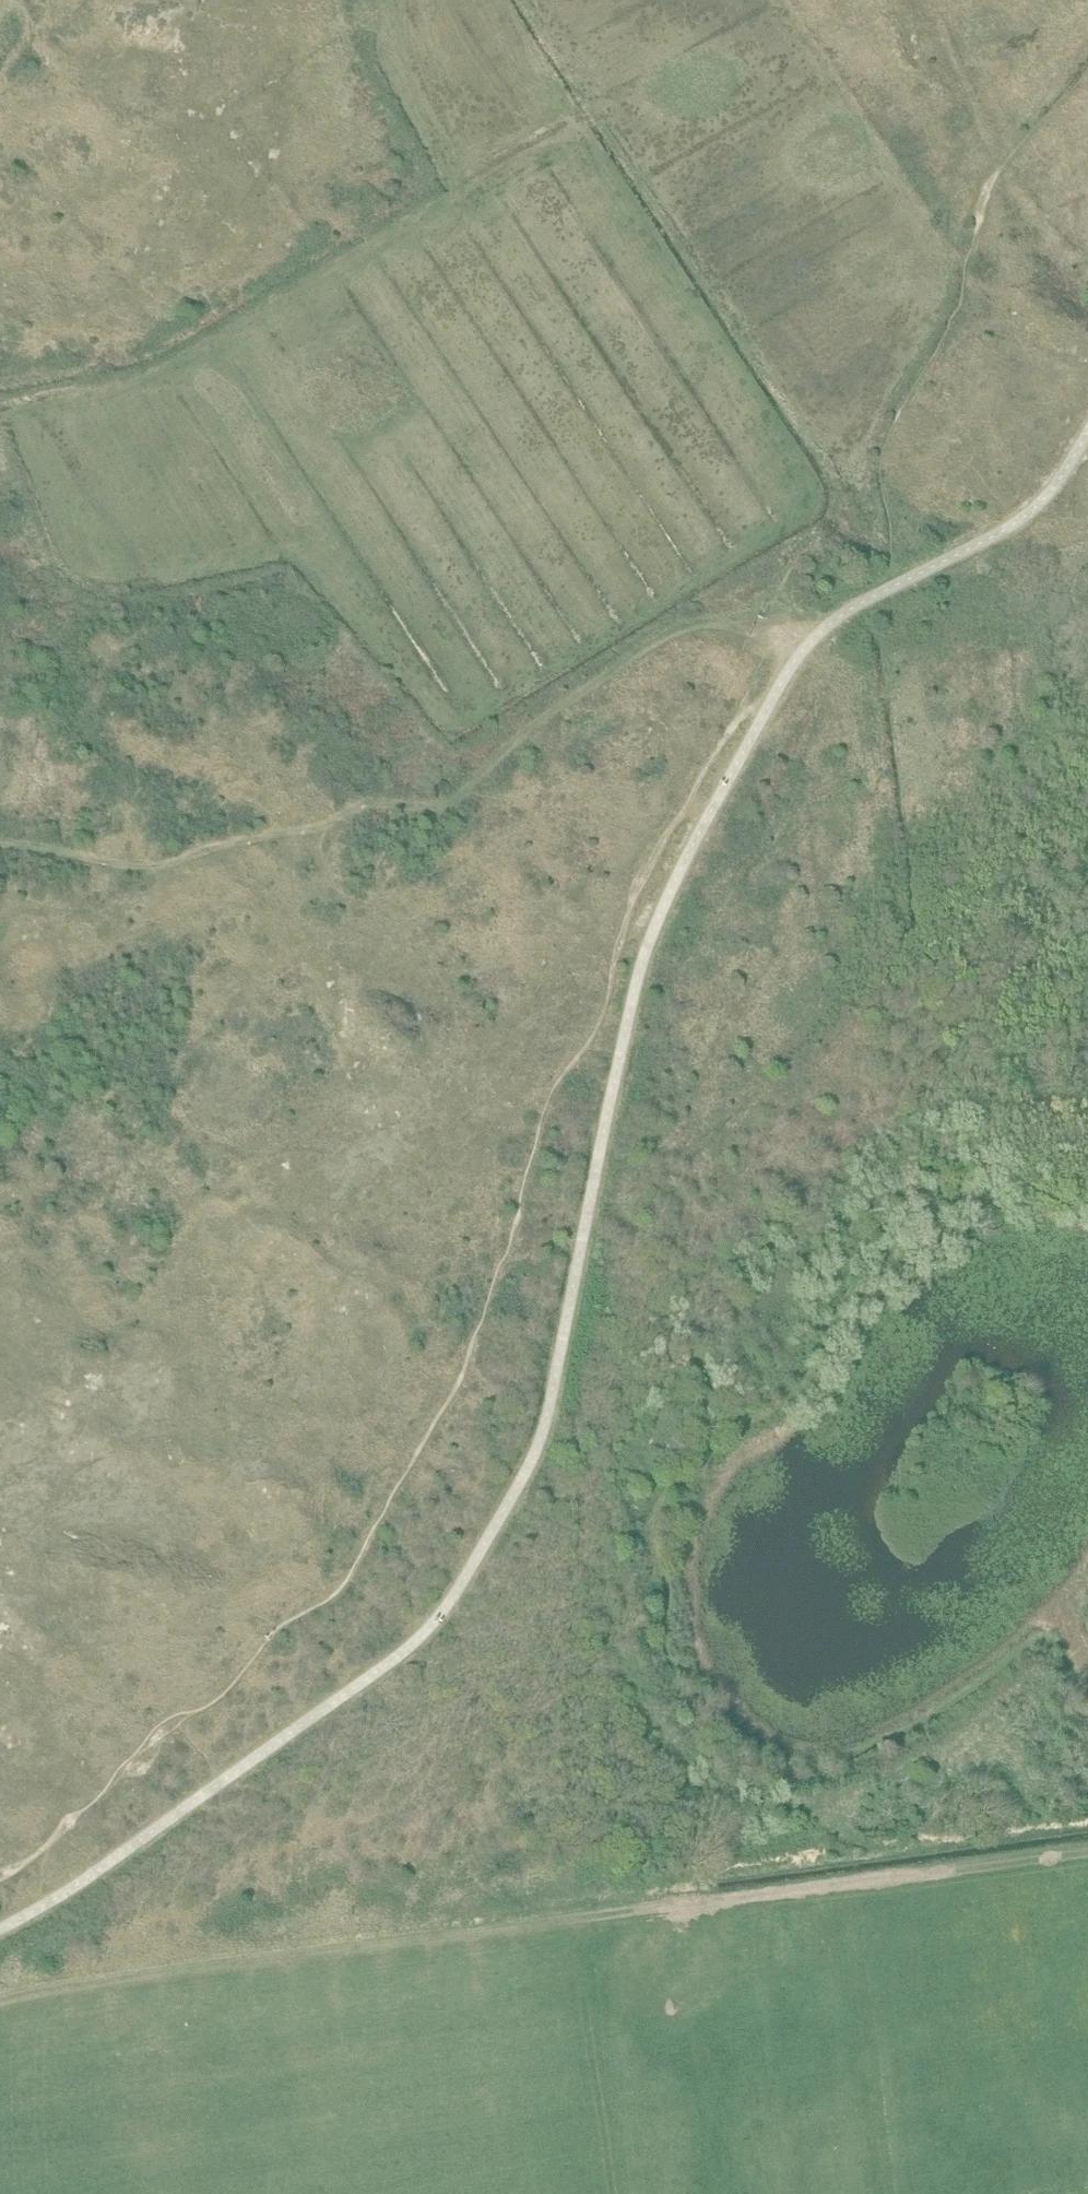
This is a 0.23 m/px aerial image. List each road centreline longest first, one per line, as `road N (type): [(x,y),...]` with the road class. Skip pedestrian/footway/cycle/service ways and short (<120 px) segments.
road 1 (track): [(805,619),(722,620),(666,635),(548,714),(455,797),(428,806),(356,806),(329,822),(151,871),(0,843)]
road 2 (track): [(1087,62),(976,206),(940,335),(889,425),(882,447),(882,580),(823,617),(805,619)]

